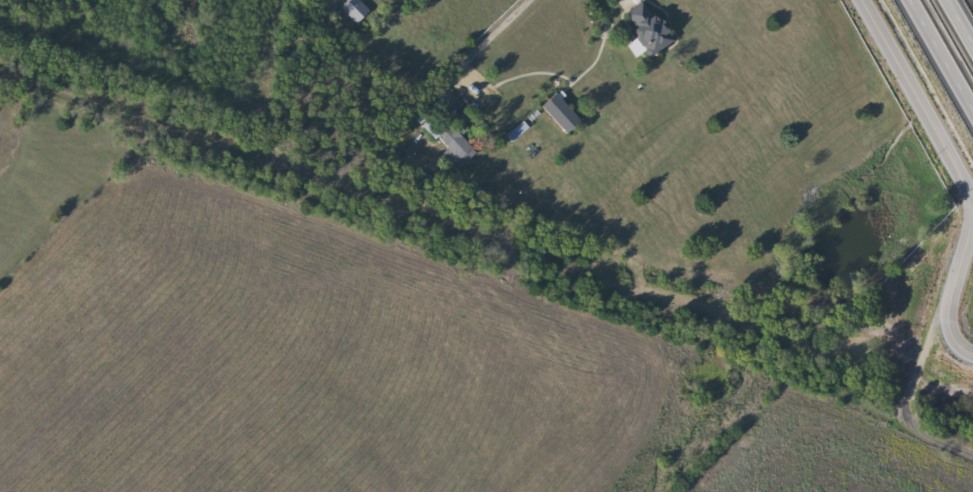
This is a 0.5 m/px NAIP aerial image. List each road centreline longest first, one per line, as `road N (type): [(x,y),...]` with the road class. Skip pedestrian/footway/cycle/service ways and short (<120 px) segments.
road 1 (residential): [(869,0),(971,195)]
road 2 (residential): [(972,354),(956,342),(947,319),(972,199)]

